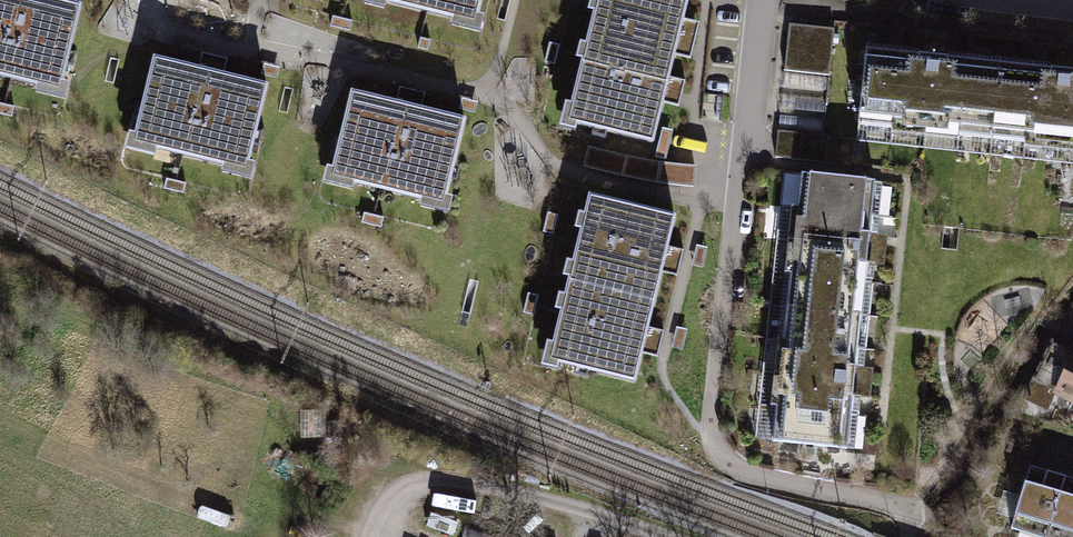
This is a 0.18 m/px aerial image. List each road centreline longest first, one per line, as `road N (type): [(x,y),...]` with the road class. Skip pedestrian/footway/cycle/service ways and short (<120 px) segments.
road 1 (track): [(909,515),(884,500),(754,478),(721,457),(713,440),(758,0)]

